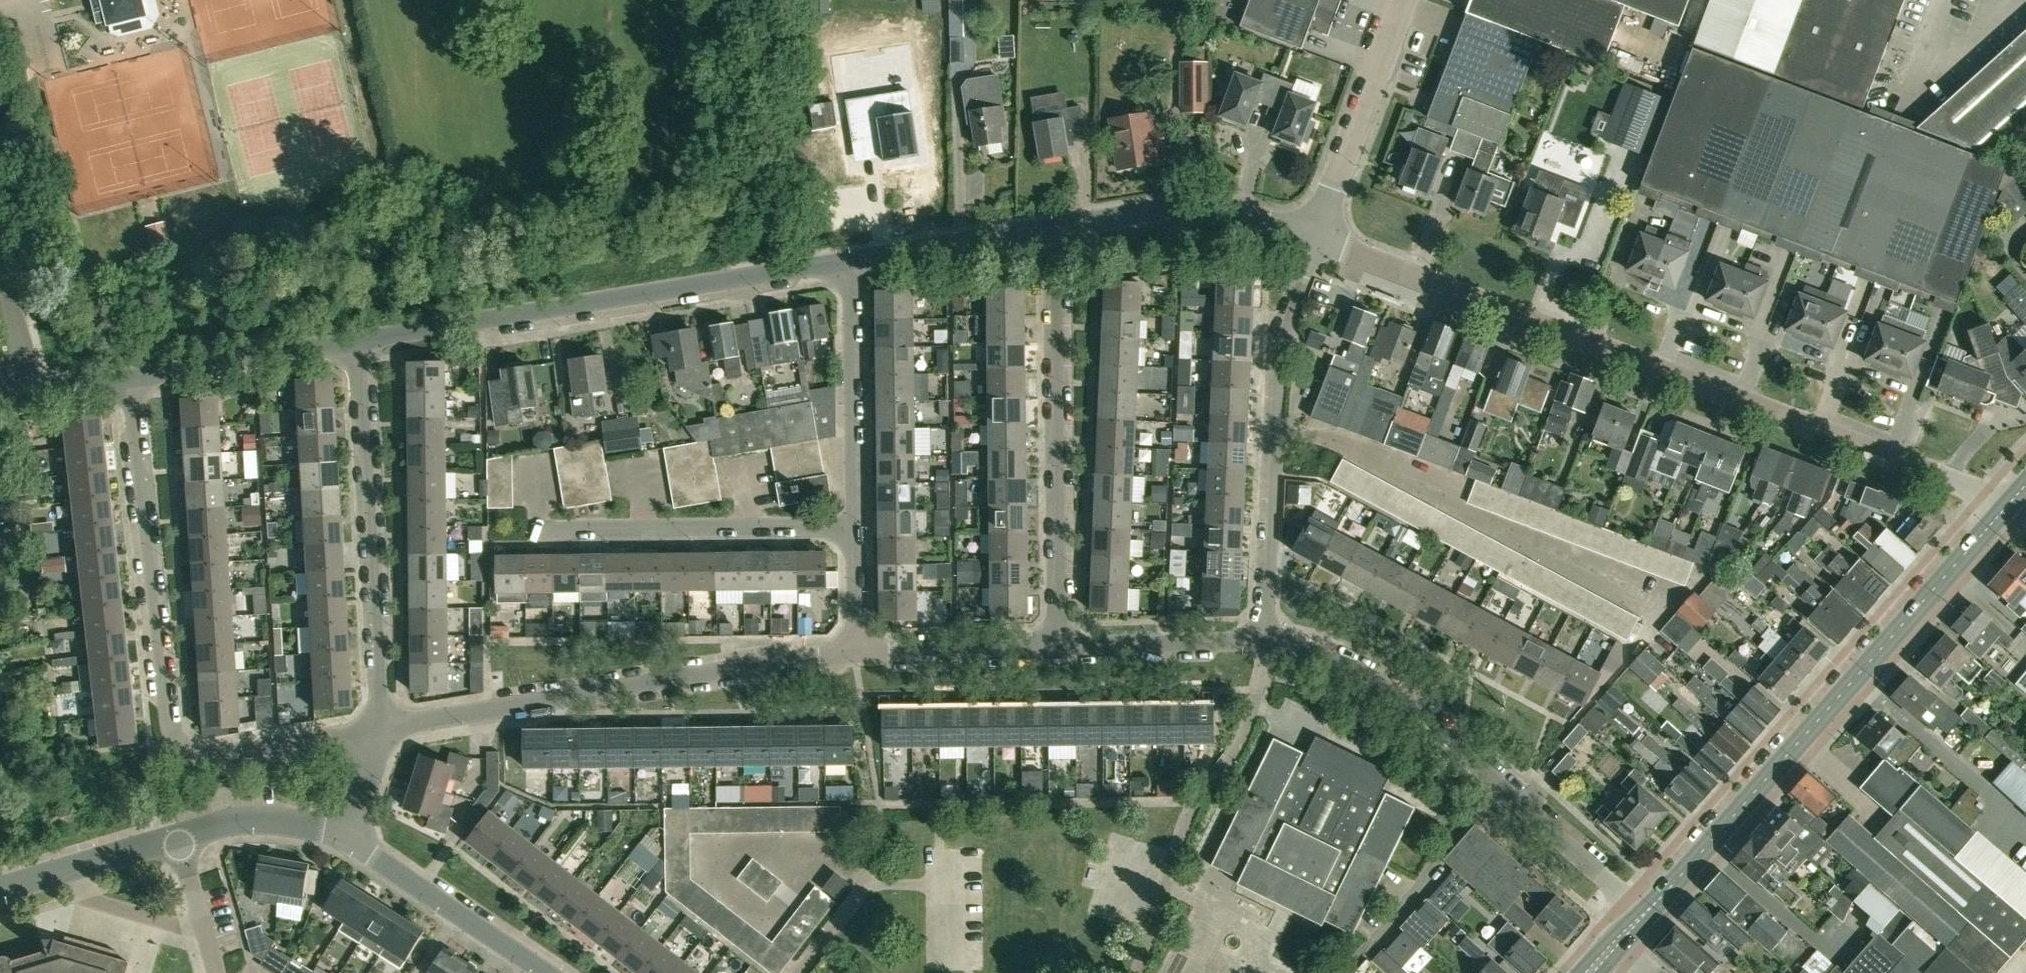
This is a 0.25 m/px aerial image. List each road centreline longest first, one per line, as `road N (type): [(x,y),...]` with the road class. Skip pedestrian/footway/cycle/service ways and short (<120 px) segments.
road 1 (unclassified): [(2005,504),(1313,242)]
road 2 (residential): [(131,384),(170,732),(202,757),(377,731)]
road 3 (secondary): [(1645,912),(2005,504)]
road 4 (unclassified): [(356,347),(851,265)]
road 5 (unclassified): [(377,731),(853,659)]
road 6 (residential): [(1645,912),(1409,706),(1327,659),(1268,644)]
road 7 (residential): [(1053,647),(1048,233)]
road 8 (residential): [(1268,644),(1278,351),(1313,242)]
road 9 (residential): [(530,457),(533,530),(851,523)]
road 10 (residential): [(377,731),(356,347)]
road 11 (residential): [(1135,972),(1195,805),(1255,717),(1268,644)]
road 12 (unclassified): [(1313,242),(1248,216),(1187,213),(1048,233)]
road 13 (unclassified): [(1313,242),(1404,0)]
road 14 (residential): [(851,265),(851,523)]
road 15 (residential): [(547,972),(351,843)]
road 16 (unclassified): [(131,384),(356,347)]
road 17 (unclassified): [(1053,647),(1268,644)]
road 18 (unclassified): [(853,659),(1053,647)]
road 19 (unclassified): [(851,265),(1048,233)]
road 20 (residential): [(0,891),(178,842)]
road 21 (residential): [(178,842),(232,826),(299,826),(351,843)]
road 22 (unclassified): [(35,394),(0,259)]
road 23 (residential): [(851,523),(853,659)]
road 24 (unclassified): [(217,972),(178,842)]

